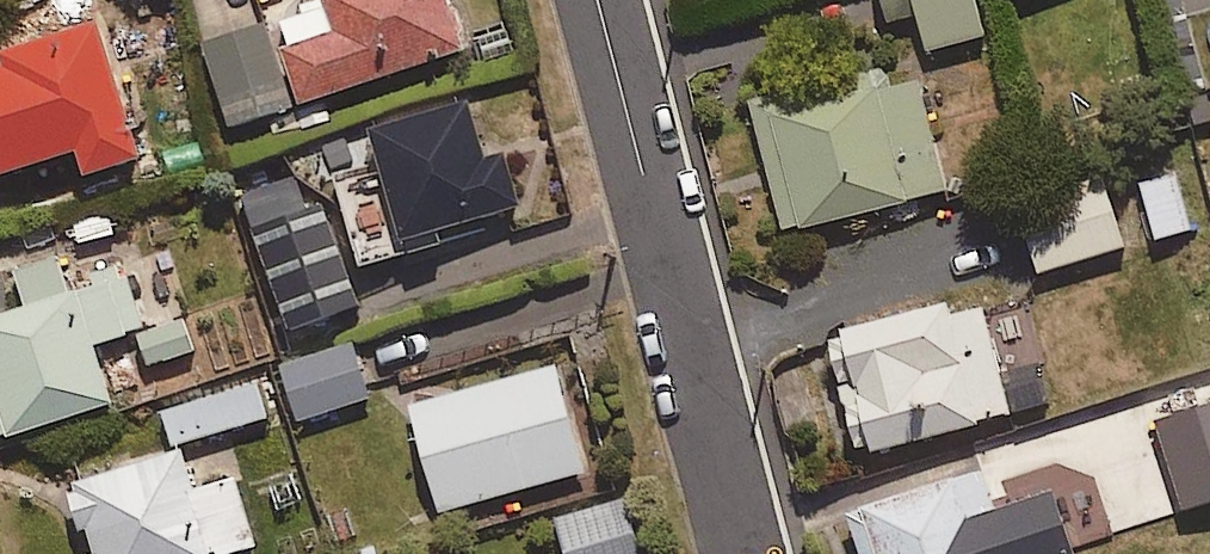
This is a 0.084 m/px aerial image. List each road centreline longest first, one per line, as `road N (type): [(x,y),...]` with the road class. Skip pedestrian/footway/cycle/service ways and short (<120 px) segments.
road 1 (residential): [(599,0),(743,553)]

